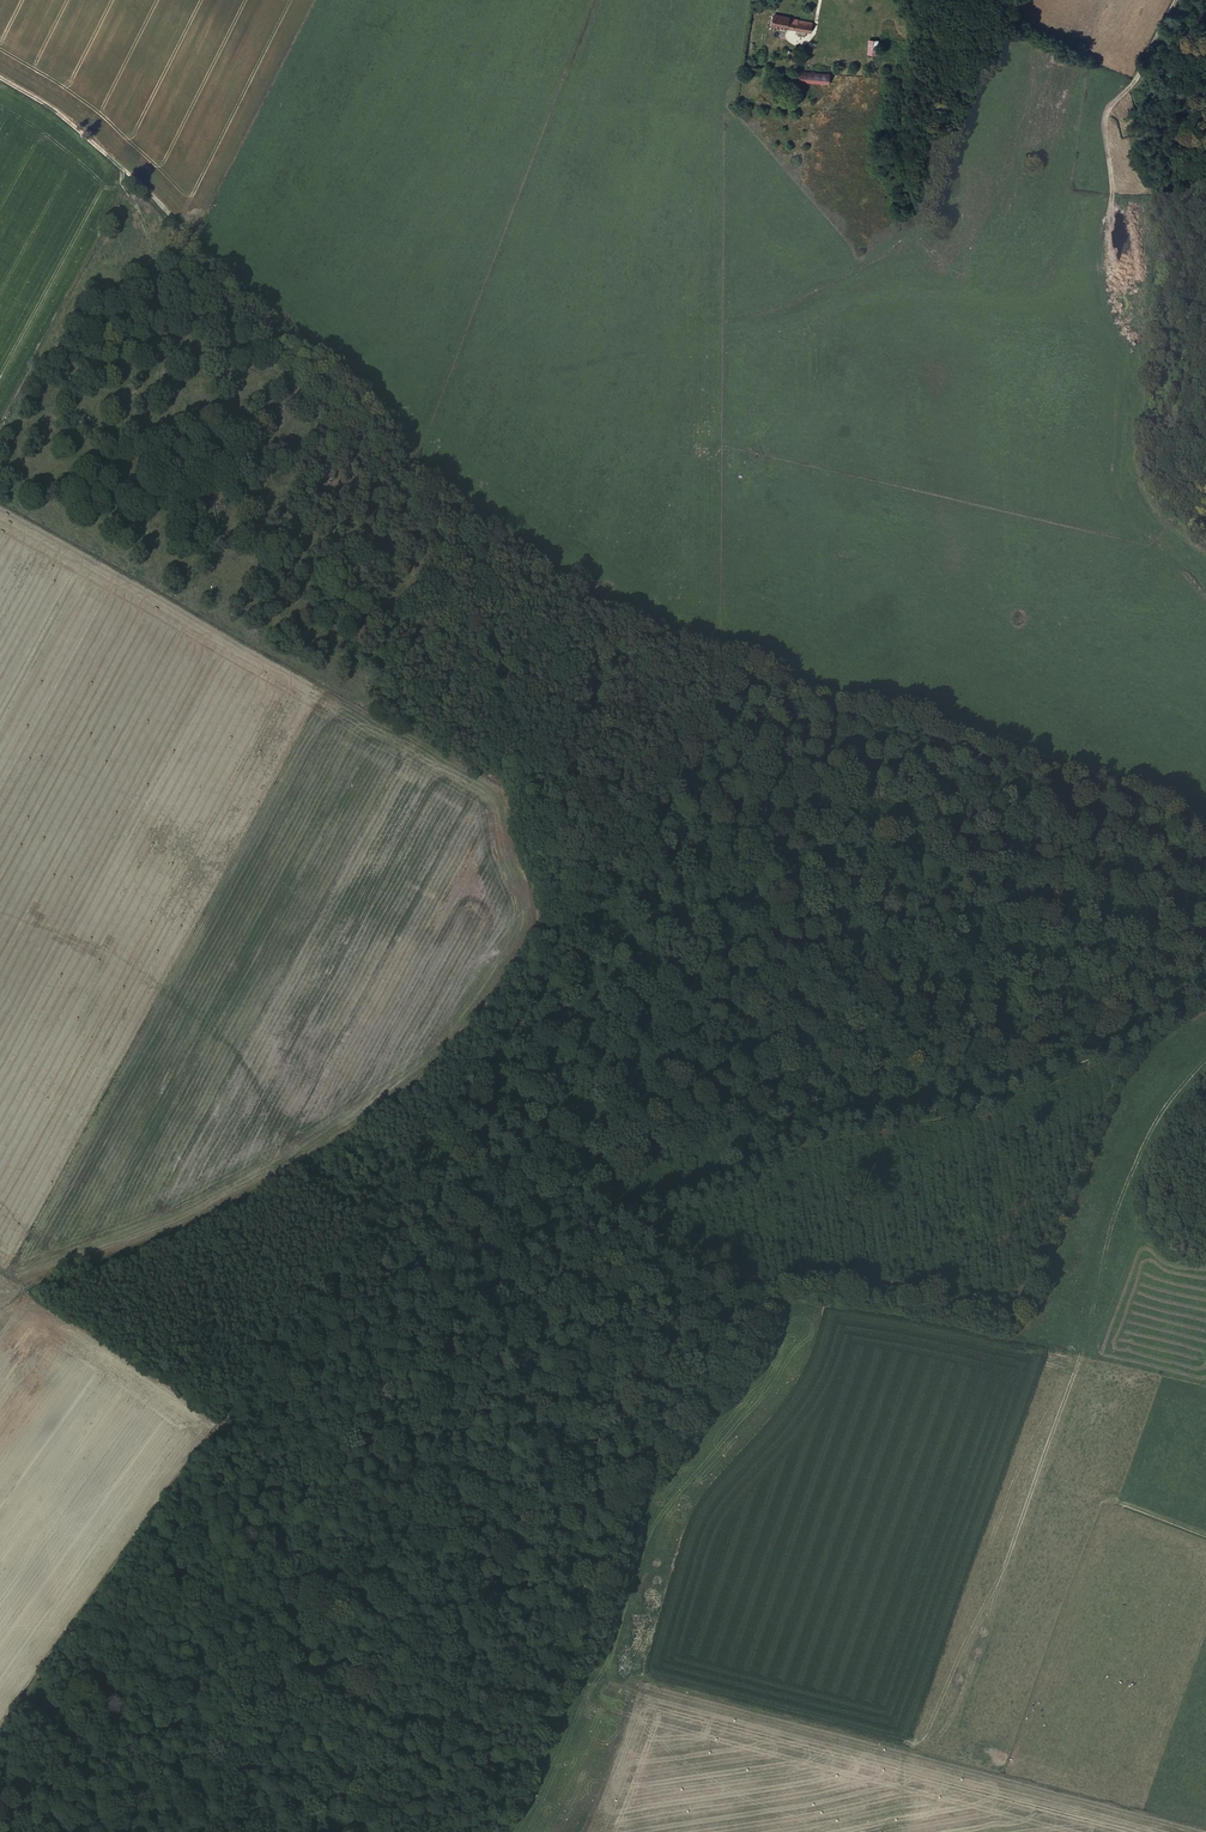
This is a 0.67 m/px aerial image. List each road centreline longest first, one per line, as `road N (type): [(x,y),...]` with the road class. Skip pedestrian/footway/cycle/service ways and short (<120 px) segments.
road 1 (track): [(0,76),(79,128),(162,205),(453,508),(646,632),(850,714),(1063,785),(1147,803),(1205,864)]
road 2 (track): [(755,676),(561,932),(0,1732)]

